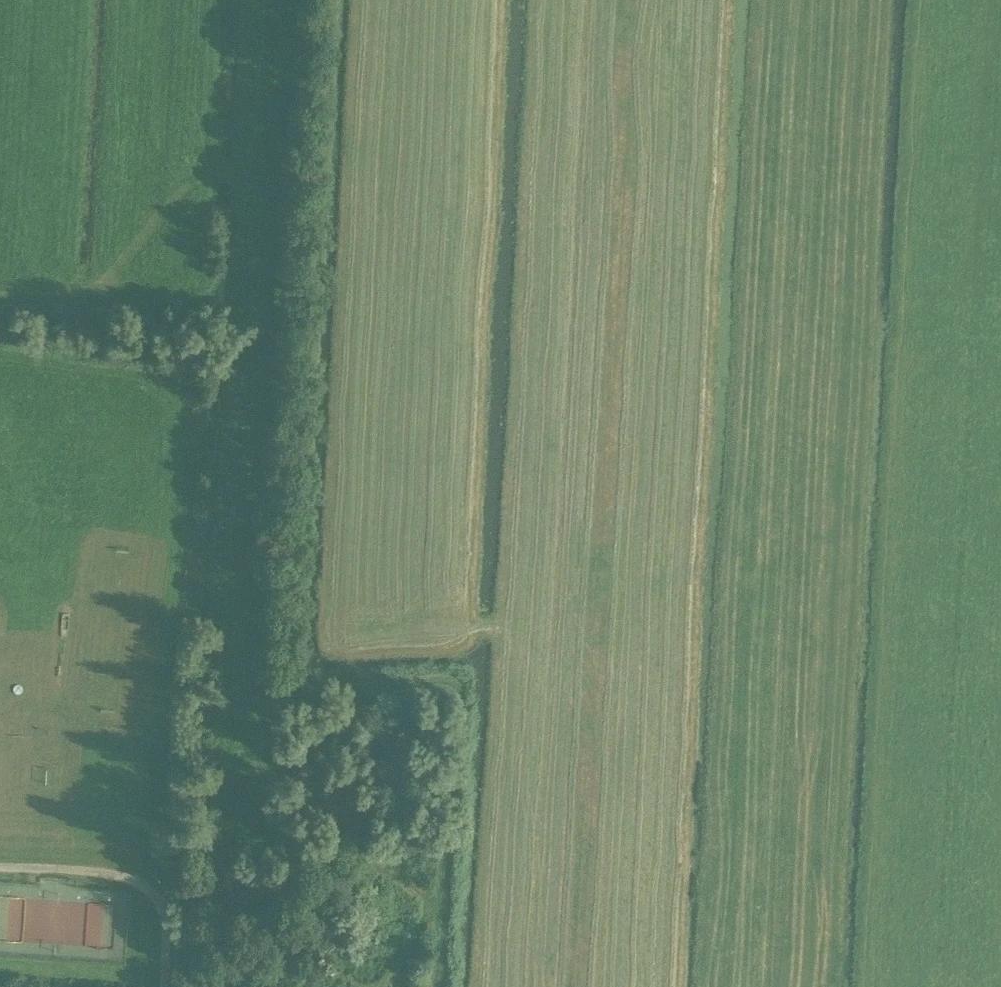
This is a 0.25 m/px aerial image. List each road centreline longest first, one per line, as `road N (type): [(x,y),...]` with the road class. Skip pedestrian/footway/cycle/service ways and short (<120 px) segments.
road 1 (track): [(480,986),(505,630),(334,623)]

